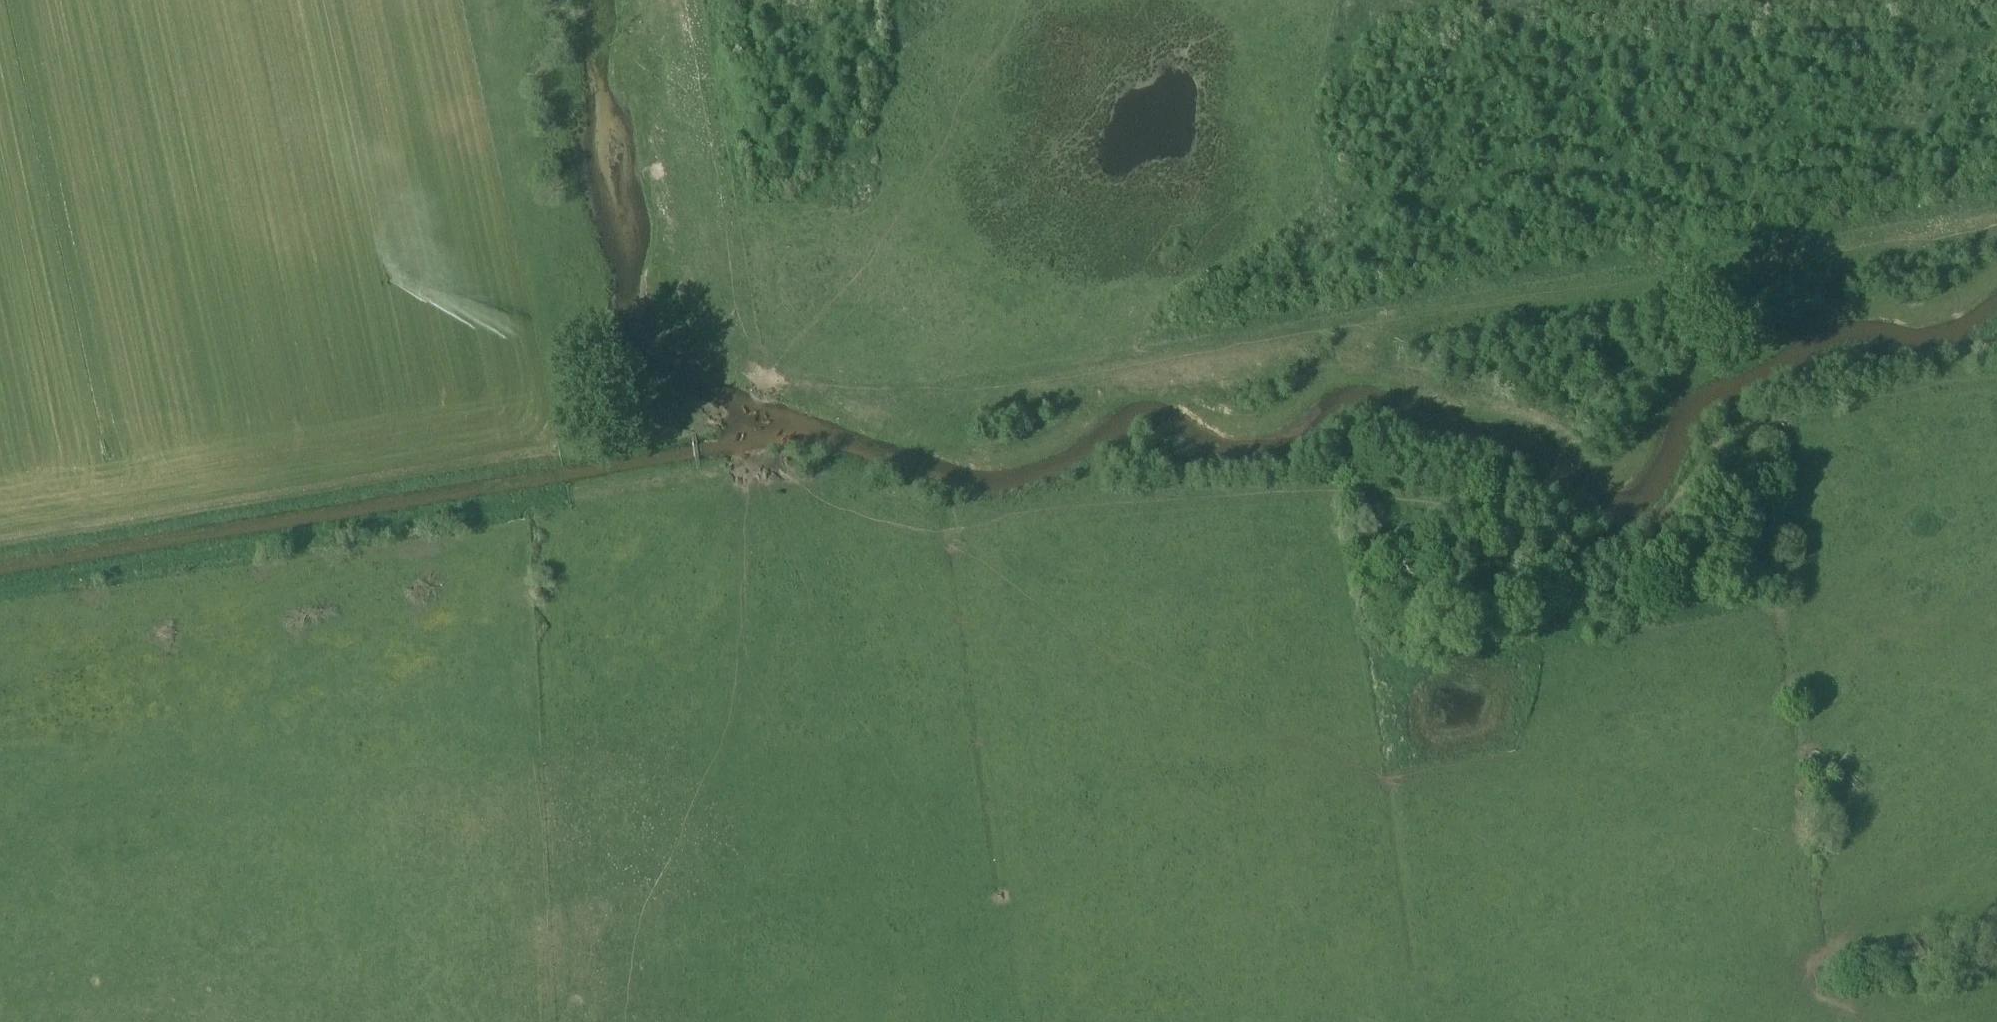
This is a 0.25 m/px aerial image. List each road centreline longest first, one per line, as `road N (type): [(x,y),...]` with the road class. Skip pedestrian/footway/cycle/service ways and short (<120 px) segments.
road 1 (track): [(0,544),(566,449),(635,427),(676,401)]

